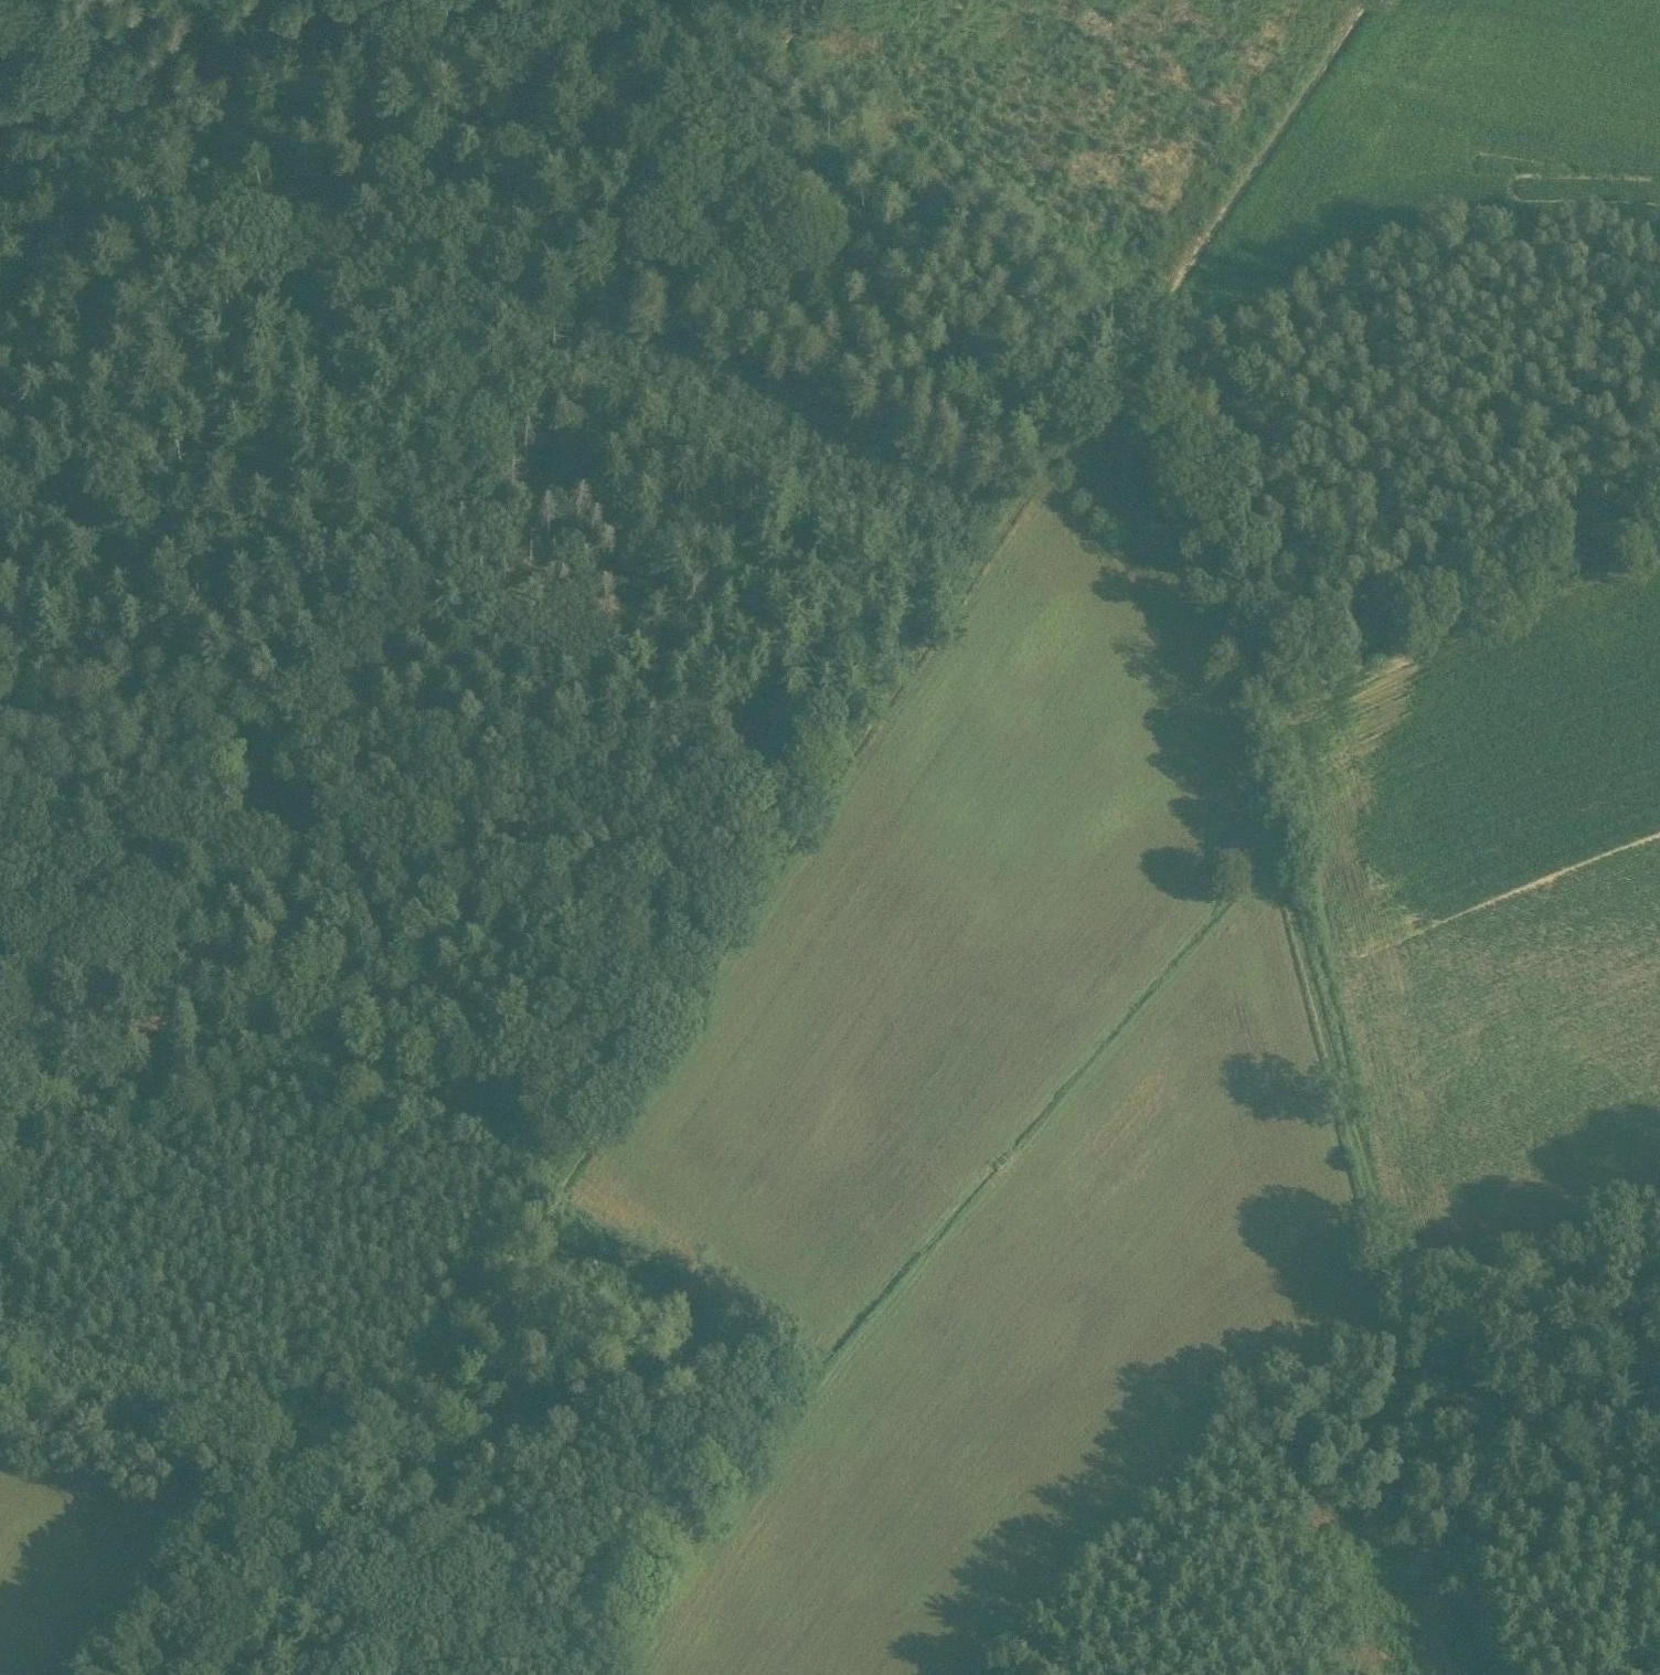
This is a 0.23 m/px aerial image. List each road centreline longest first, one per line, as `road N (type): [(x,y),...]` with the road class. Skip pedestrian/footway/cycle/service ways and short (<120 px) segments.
road 1 (track): [(1137,337),(1403,1307),(1151,1505),(1002,1674)]
road 2 (track): [(1659,1197),(1403,1307)]

